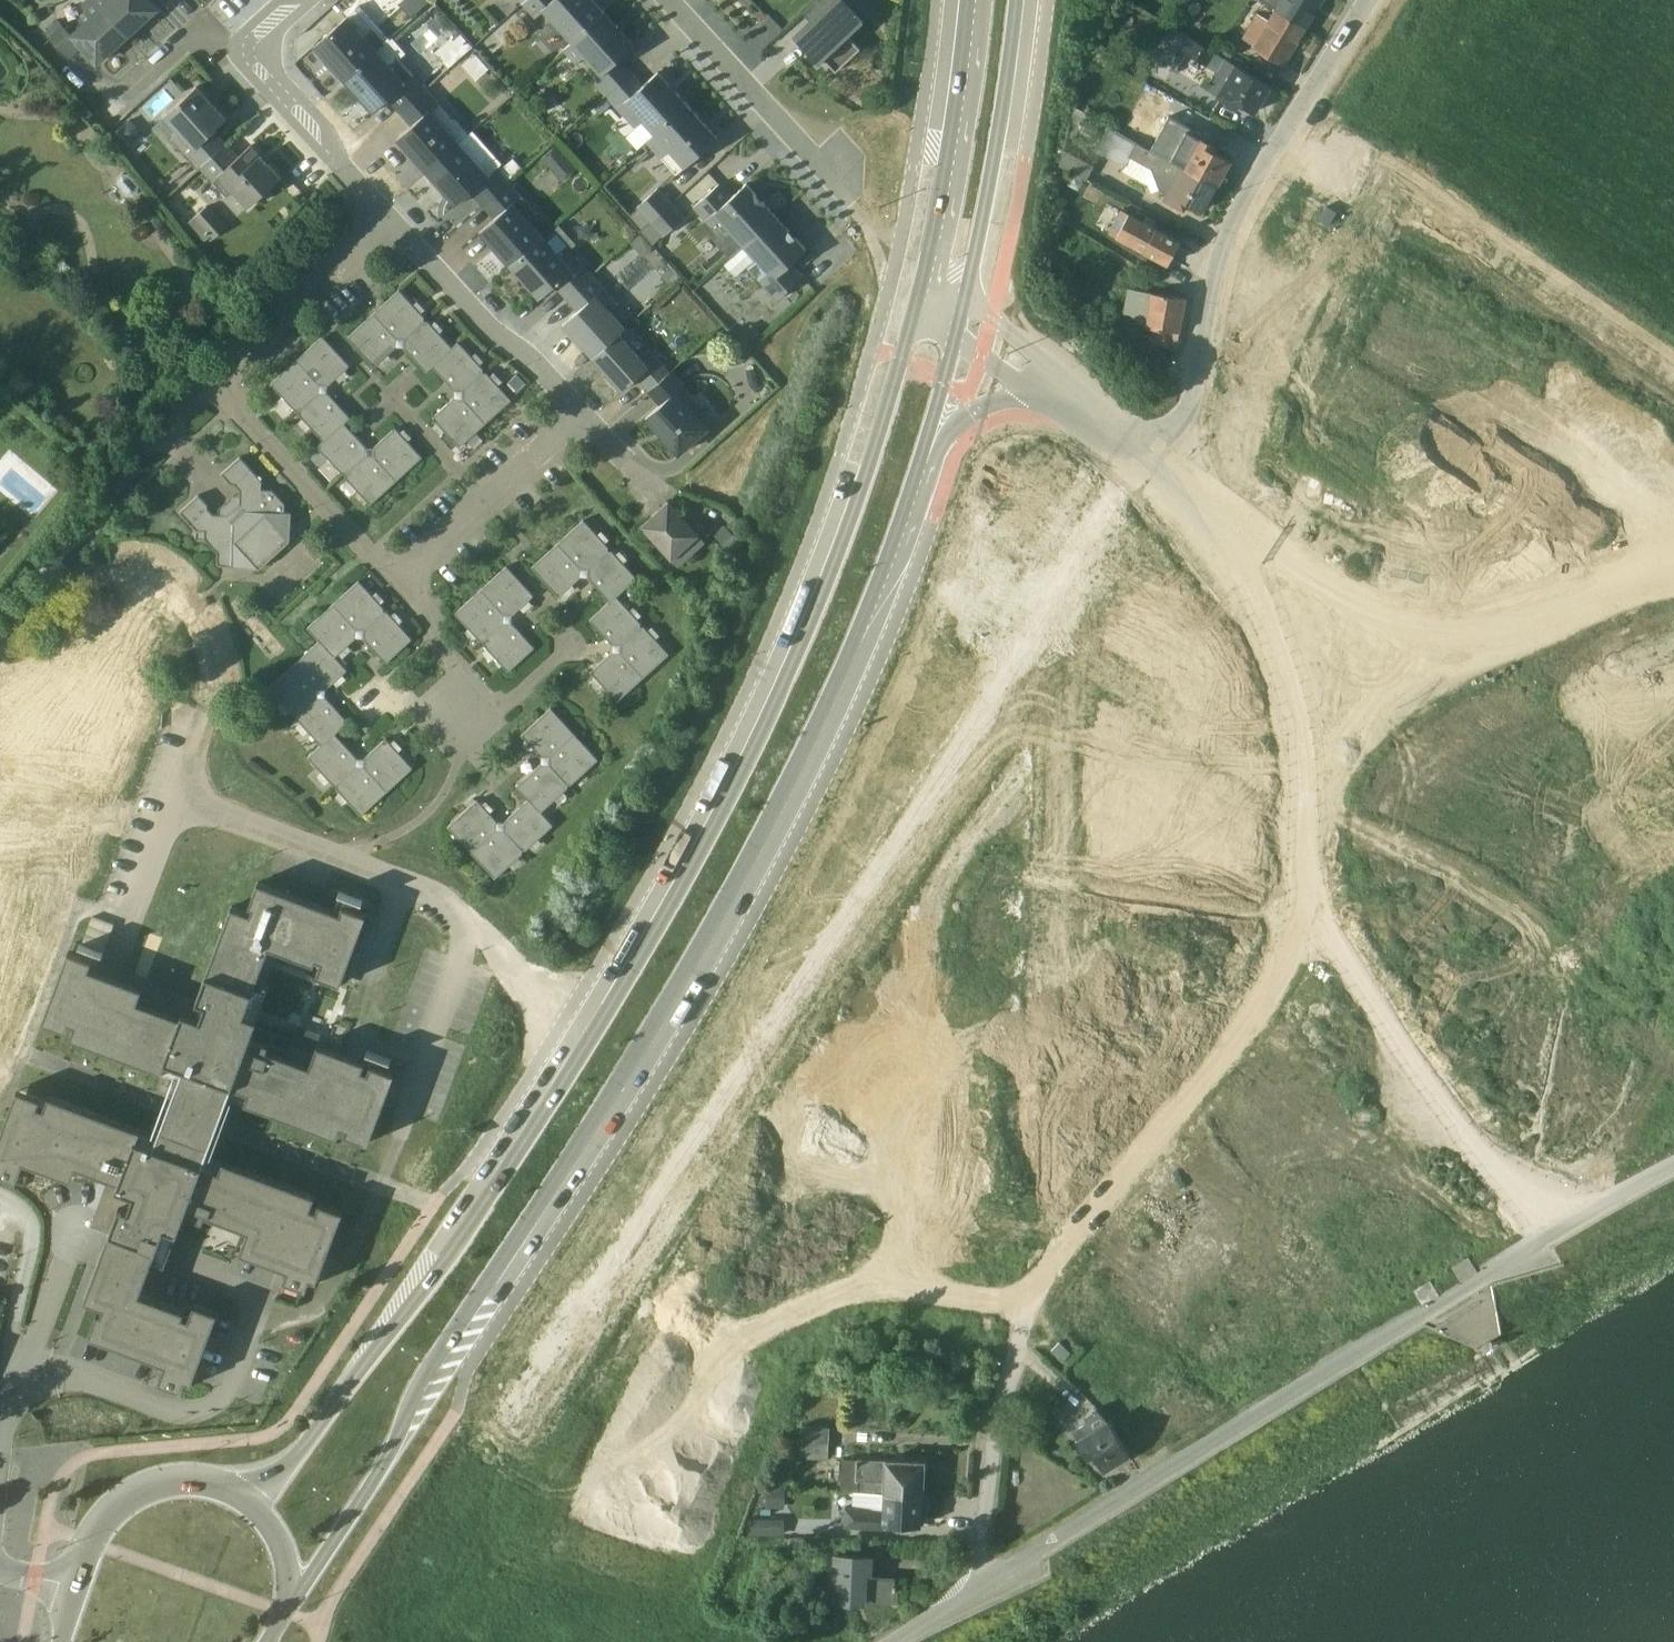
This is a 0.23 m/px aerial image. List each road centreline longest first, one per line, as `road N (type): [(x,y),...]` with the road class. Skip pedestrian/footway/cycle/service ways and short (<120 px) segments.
road 1 (primary): [(914,302),(834,554),(716,816),(543,1106),(442,1257),(286,1465),(246,1489)]
road 2 (primary): [(293,1592),(388,1453),(430,1361),(585,1131),(755,837),(840,669),(919,454)]
road 3 (unclassified): [(977,1584),(994,1429),(1016,1345),(1075,1231),(1277,977),(1301,909),(1308,785)]
road 4 (unclassified): [(977,1584),(1294,1382),(1673,1158)]
road 5 (residential): [(1133,449),(1189,405),(1228,231),(1365,0)]
road 6 (track): [(1560,1222),(1483,1155),(1312,910),(1305,880)]
road 7 (unclassified): [(1308,785),(1298,711),(1262,620),(1211,534),(1133,449)]
road 8 (unclassified): [(1433,632),(1133,449)]
road 9 (primary): [(961,305),(1013,0)]
road 10 (primary): [(965,0),(914,302)]
road 11 (residential): [(397,215),(267,80),(258,51),(267,28),(300,0)]
road 12 (residential): [(576,406),(495,331),(397,215)]
road 13 (residential): [(218,390),(400,575)]
road 14 (unclassified): [(1673,553),(1470,634),(1433,632)]
road 15 (residential): [(397,215),(218,390)]
road 16 (residential): [(576,406),(400,575)]
road 17 (residential): [(835,170),(811,154),(671,0)]
road 18 (primary): [(246,1489),(188,1471),(147,1479),(97,1519),(77,1580)]
road 19 (unclassified): [(1308,785),(1433,632)]
road 20 (residential): [(1083,409),(1047,353),(961,305)]
road 21 (residential): [(400,575),(459,672),(458,714)]
road 22 (residential): [(458,714),(503,703),(570,642)]
road 23 (residential): [(919,454),(975,408),(1034,390)]
road 24 (primary): [(919,454),(953,337)]

